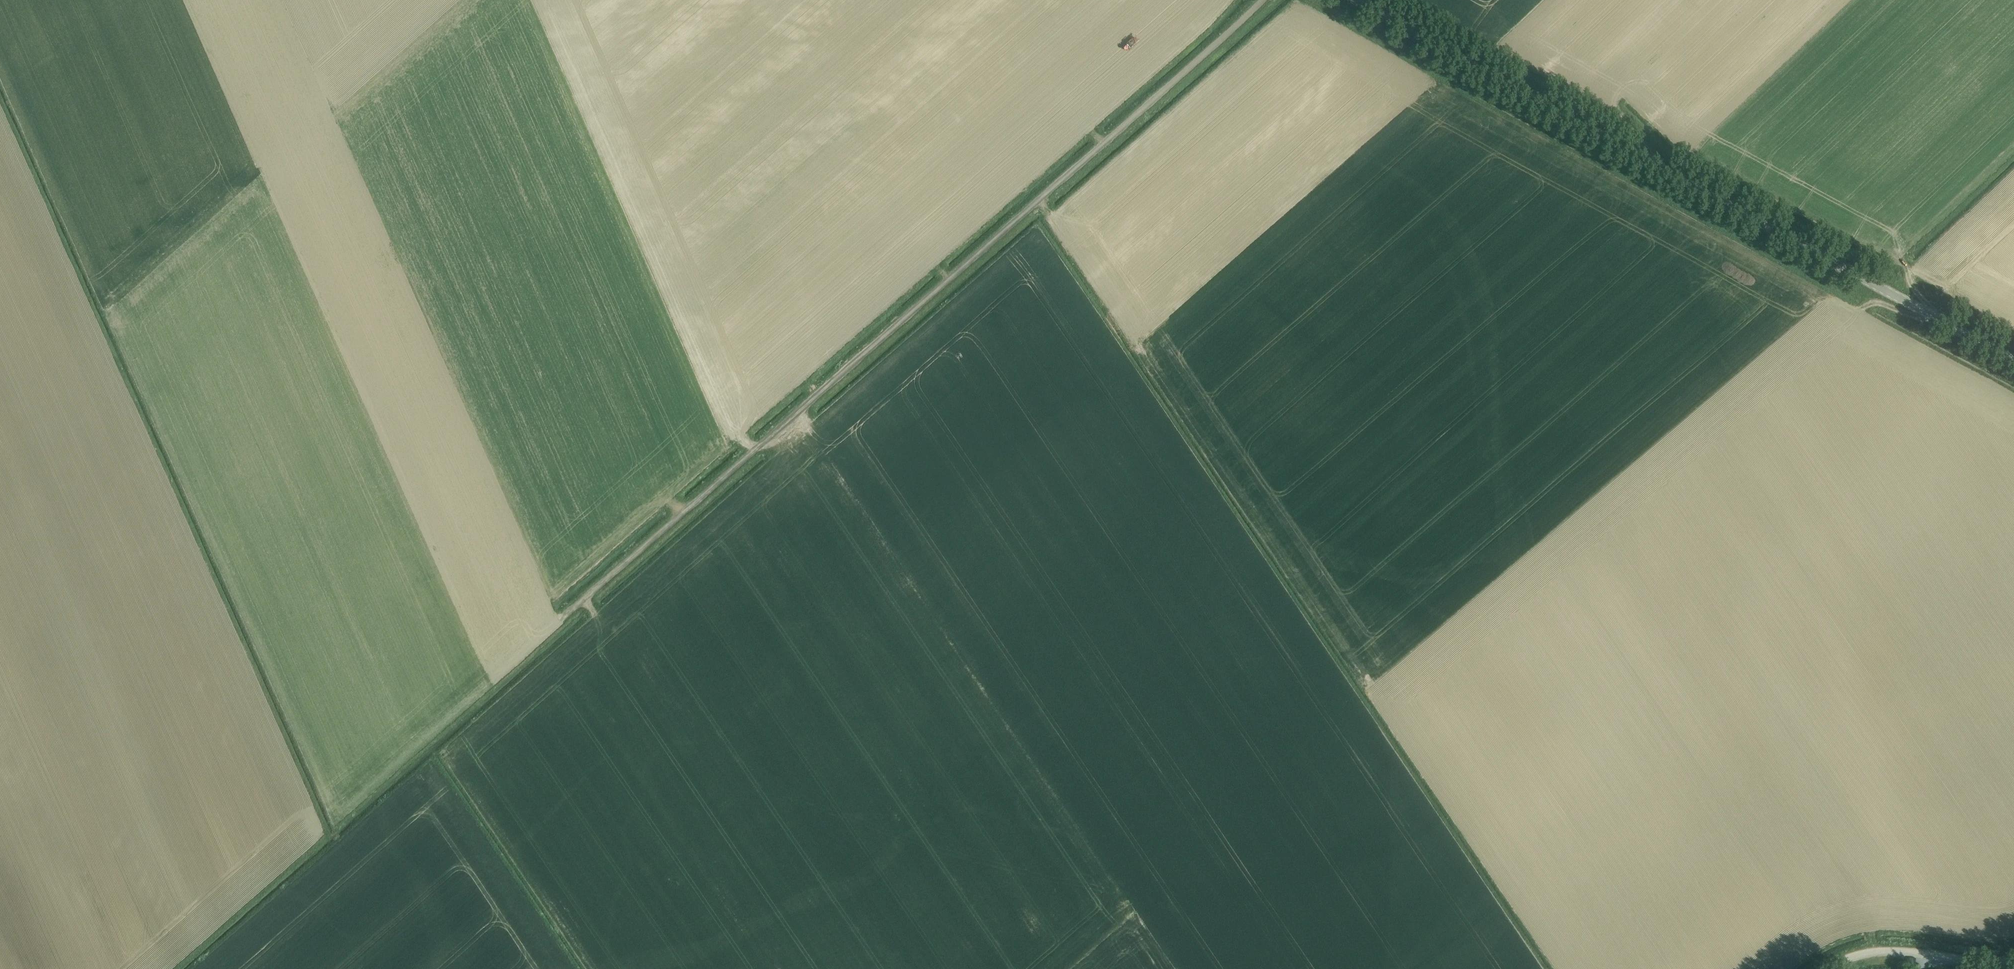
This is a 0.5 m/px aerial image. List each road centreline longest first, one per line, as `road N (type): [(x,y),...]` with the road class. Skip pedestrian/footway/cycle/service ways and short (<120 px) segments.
road 1 (track): [(1262,0),(582,601)]
road 2 (tertiary): [(2013,361),(1357,0)]
road 3 (unclassified): [(1827,968),(1879,952),(1988,958),(2013,952)]

